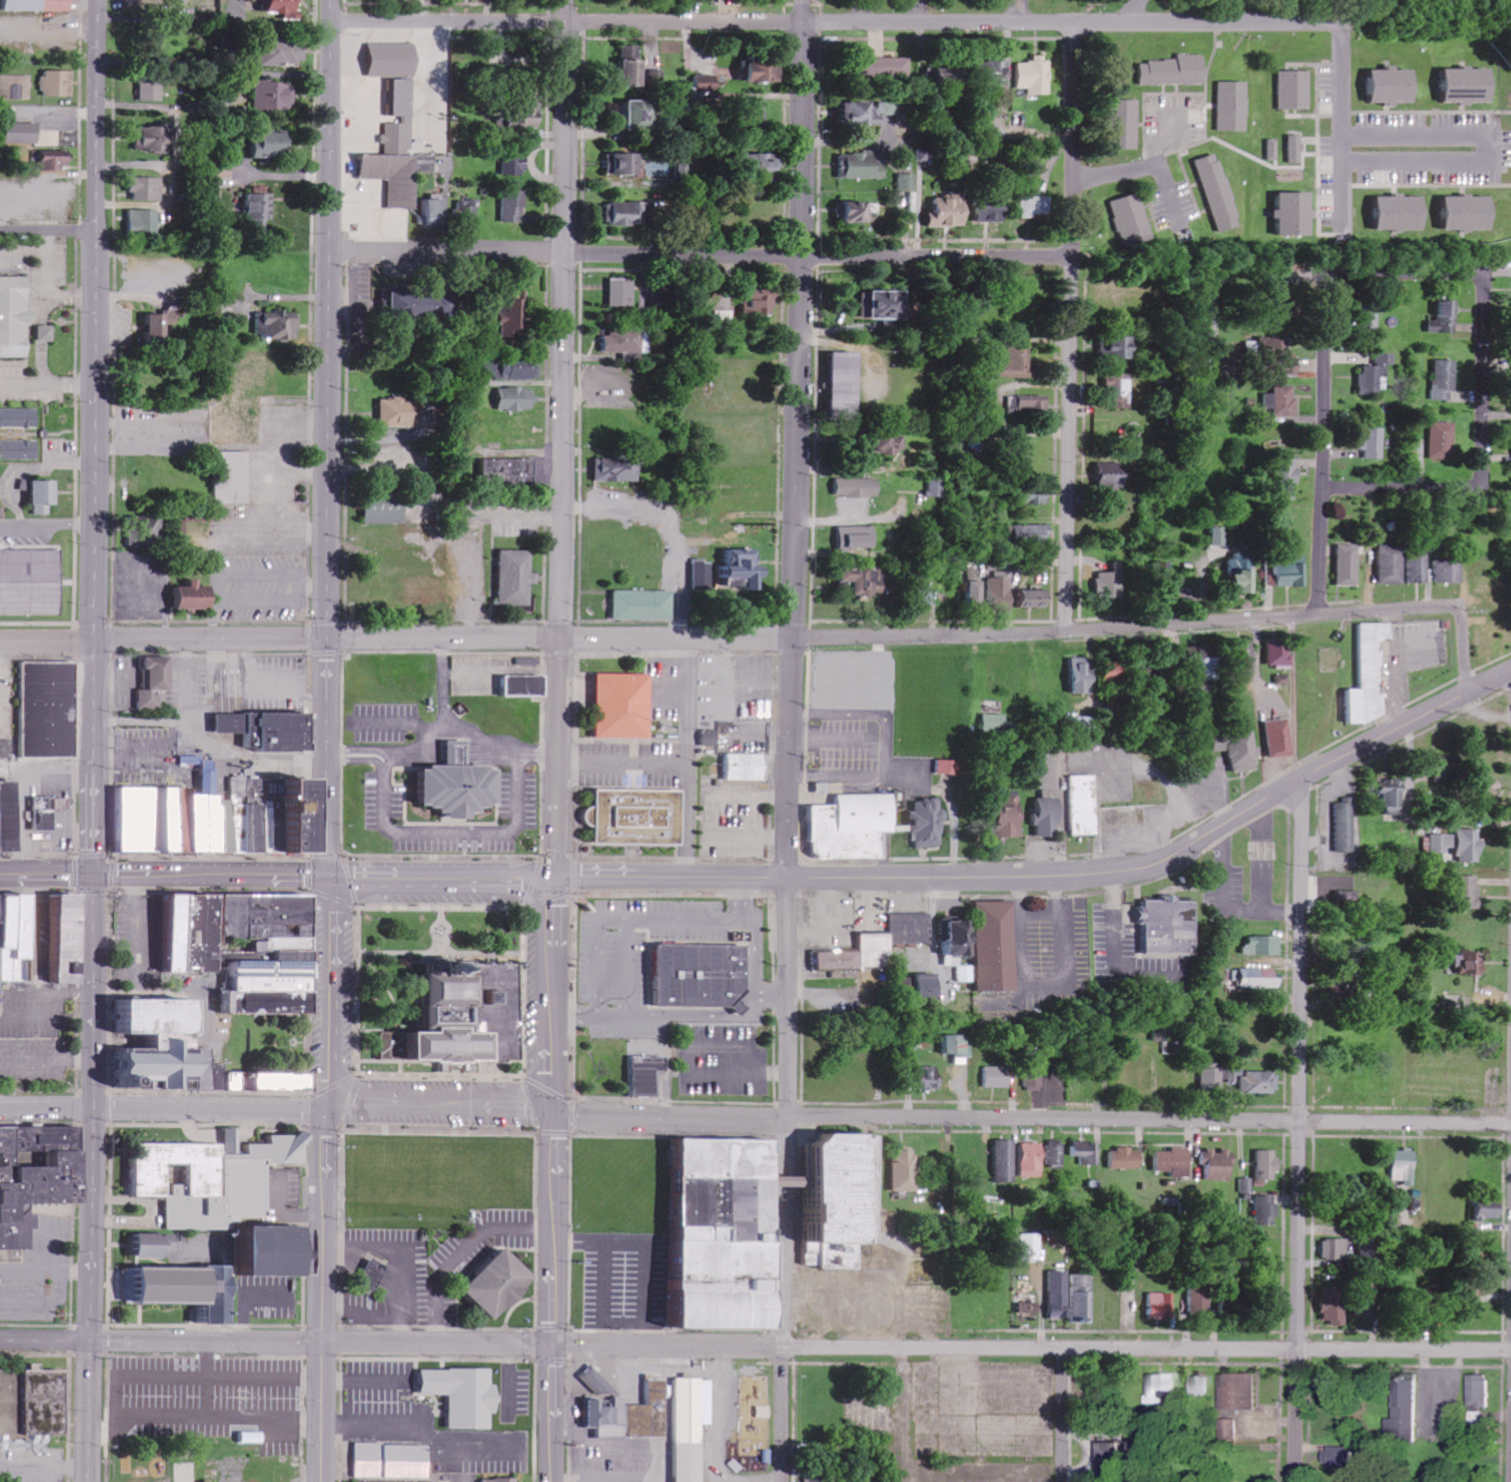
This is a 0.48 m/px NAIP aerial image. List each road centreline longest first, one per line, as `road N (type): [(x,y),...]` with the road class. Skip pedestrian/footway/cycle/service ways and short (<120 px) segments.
road 1 (residential): [(1510,1122),(580,1115),(492,1098),(326,1108)]
road 2 (residential): [(1510,1347),(328,1341)]
road 3 (residential): [(1462,602),(965,632),(330,637)]
road 4 (residential): [(1342,24),(334,17)]
road 5 (secondary): [(554,875),(1000,881),(1135,871),(1510,672)]
road 6 (residential): [(786,877),(803,0)]
road 7 (primary): [(329,876),(332,0)]
road 8 (residential): [(554,875),(565,723),(571,0)]
road 9 (primary): [(100,0),(93,874)]
road 10 (residential): [(1071,256),(334,253)]
road 11 (residential): [(1299,1481),(1299,779)]
road 12 (secondary): [(555,1481),(548,901),(554,875)]
road 13 (residential): [(1068,628),(1076,22)]
road 14 (primary): [(327,1481),(329,876)]
road 15 (residential): [(782,1481),(786,877)]
road 16 (primary): [(93,874),(89,1340)]
road 17 (residential): [(1325,277),(1322,611)]
road 18 (residential): [(330,637),(0,643)]
road 19 (residential): [(0,1105),(326,1108)]
road 20 (residential): [(328,1341),(89,1340)]
road 21 (secondary): [(329,876),(93,874)]
road 22 (secondary): [(329,876),(554,875)]
road 23 (residential): [(1483,487),(1484,278)]
road 24 (residential): [(1299,779),(1292,613)]
road 25 (residential): [(1323,486),(1483,487)]
road 26 (residential): [(1484,278),(1325,277)]
road 27 (residential): [(89,1340),(87,1481)]
road 28 (residential): [(1344,160),(1342,24)]
road 29 (residential): [(1063,1481),(1062,1346)]

